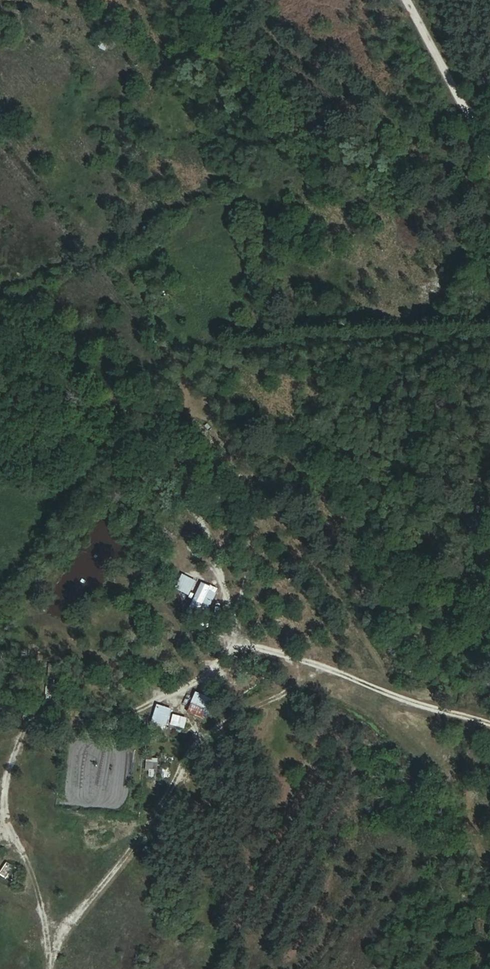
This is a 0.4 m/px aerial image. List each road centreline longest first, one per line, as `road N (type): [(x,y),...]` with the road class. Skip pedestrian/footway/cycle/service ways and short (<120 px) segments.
road 1 (track): [(409,0),(489,153)]

